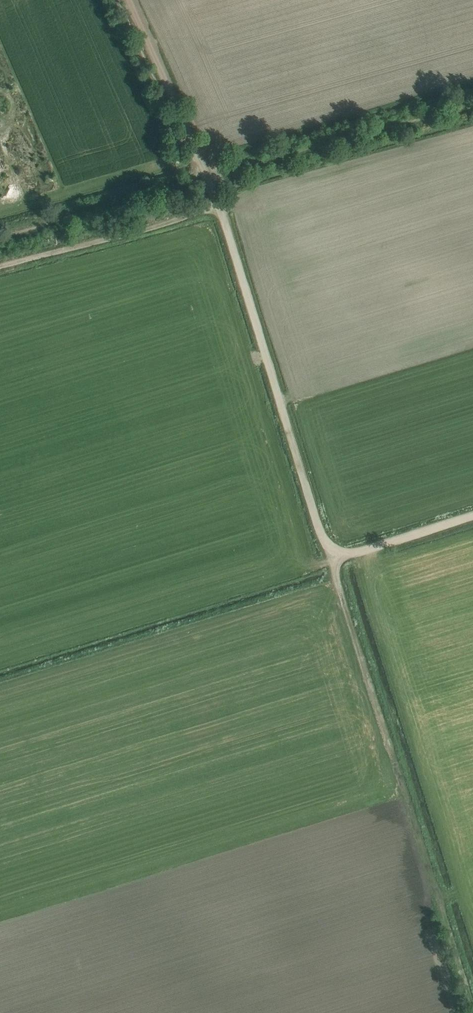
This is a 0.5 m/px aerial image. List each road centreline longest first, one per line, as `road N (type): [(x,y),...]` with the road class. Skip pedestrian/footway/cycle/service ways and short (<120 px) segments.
road 1 (track): [(221,210),(472,1005)]
road 2 (track): [(128,0),(221,210)]
road 3 (track): [(0,266),(221,210)]
road 4 (track): [(332,559),(472,516)]

